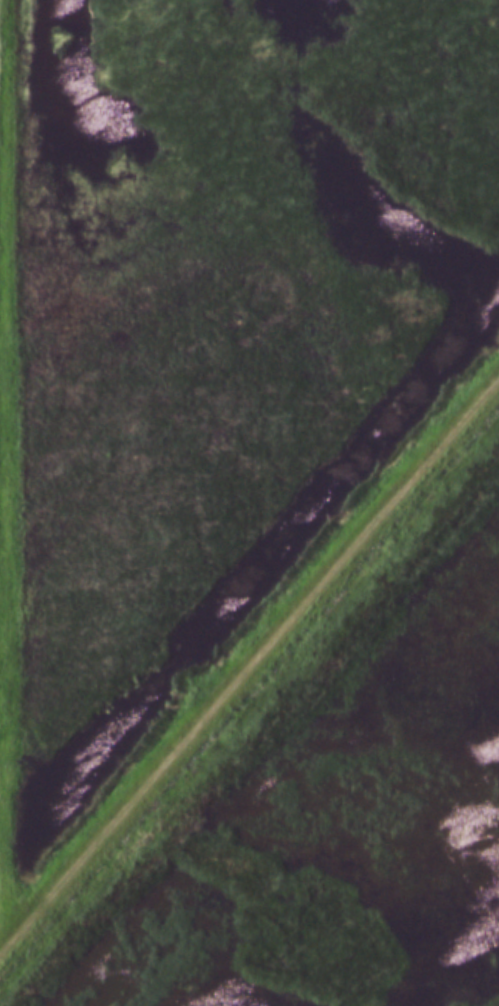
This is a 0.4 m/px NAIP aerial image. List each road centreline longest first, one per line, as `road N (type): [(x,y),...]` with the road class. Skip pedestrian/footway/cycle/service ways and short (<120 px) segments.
road 1 (track): [(16,933),(498,377)]
road 2 (track): [(3,0),(0,312)]
road 3 (track): [(0,718),(16,933)]

